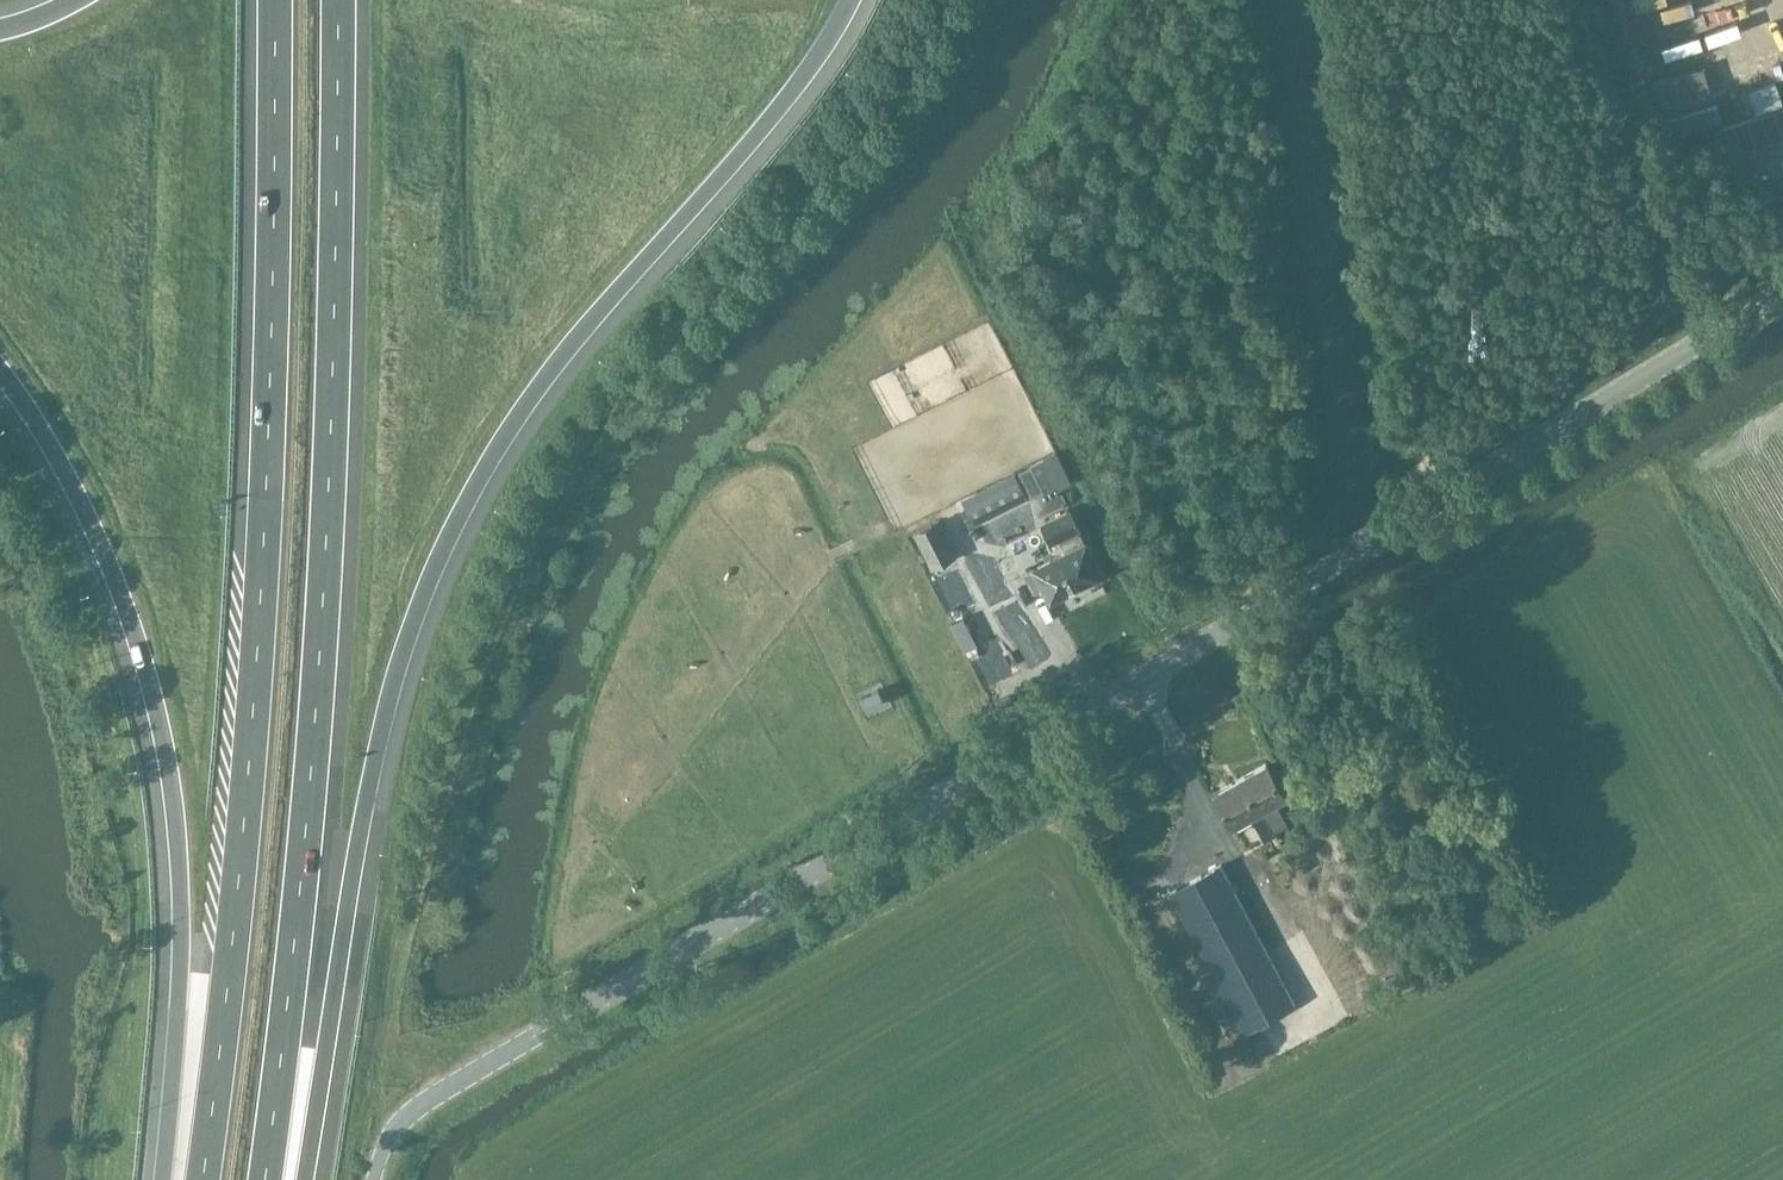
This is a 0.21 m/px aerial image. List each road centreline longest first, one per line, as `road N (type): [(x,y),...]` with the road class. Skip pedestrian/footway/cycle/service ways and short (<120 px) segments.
road 1 (unclassified): [(609,998),(1782,295)]
road 2 (motorway): [(302,1179),(380,755),(451,535),(531,400),(803,79),(851,0)]
road 3 (motorway): [(262,1179),(295,931),(322,602),(339,176),(338,0)]
road 4 (motorway): [(272,0),(260,595),(237,926),(201,1179)]
road 5 (motorway): [(0,372),(51,447),(97,540),(132,626),(161,734),(177,905),(161,1179)]
road 6 (unclassified): [(609,998),(424,1102),(404,1120),(379,1179)]

